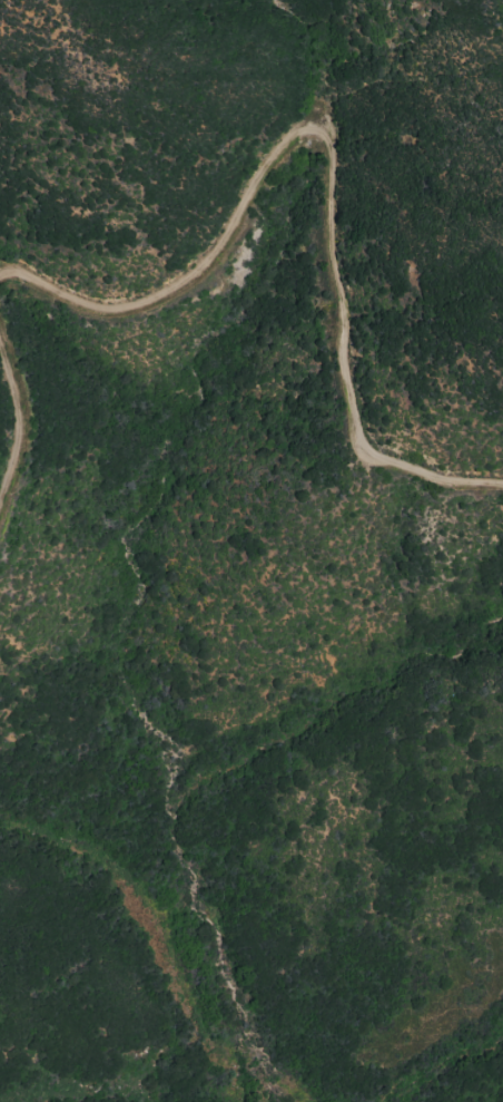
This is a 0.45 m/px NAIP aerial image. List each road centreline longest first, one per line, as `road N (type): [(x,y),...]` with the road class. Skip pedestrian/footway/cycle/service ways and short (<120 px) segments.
road 1 (track): [(502,486),(446,481),(371,449),(347,374),(336,165),(309,140),(287,148),(219,255),(183,290),(137,308),(100,308),(29,275),(0,281)]
road 2 (track): [(0,338),(19,404),(16,466),(0,513)]

